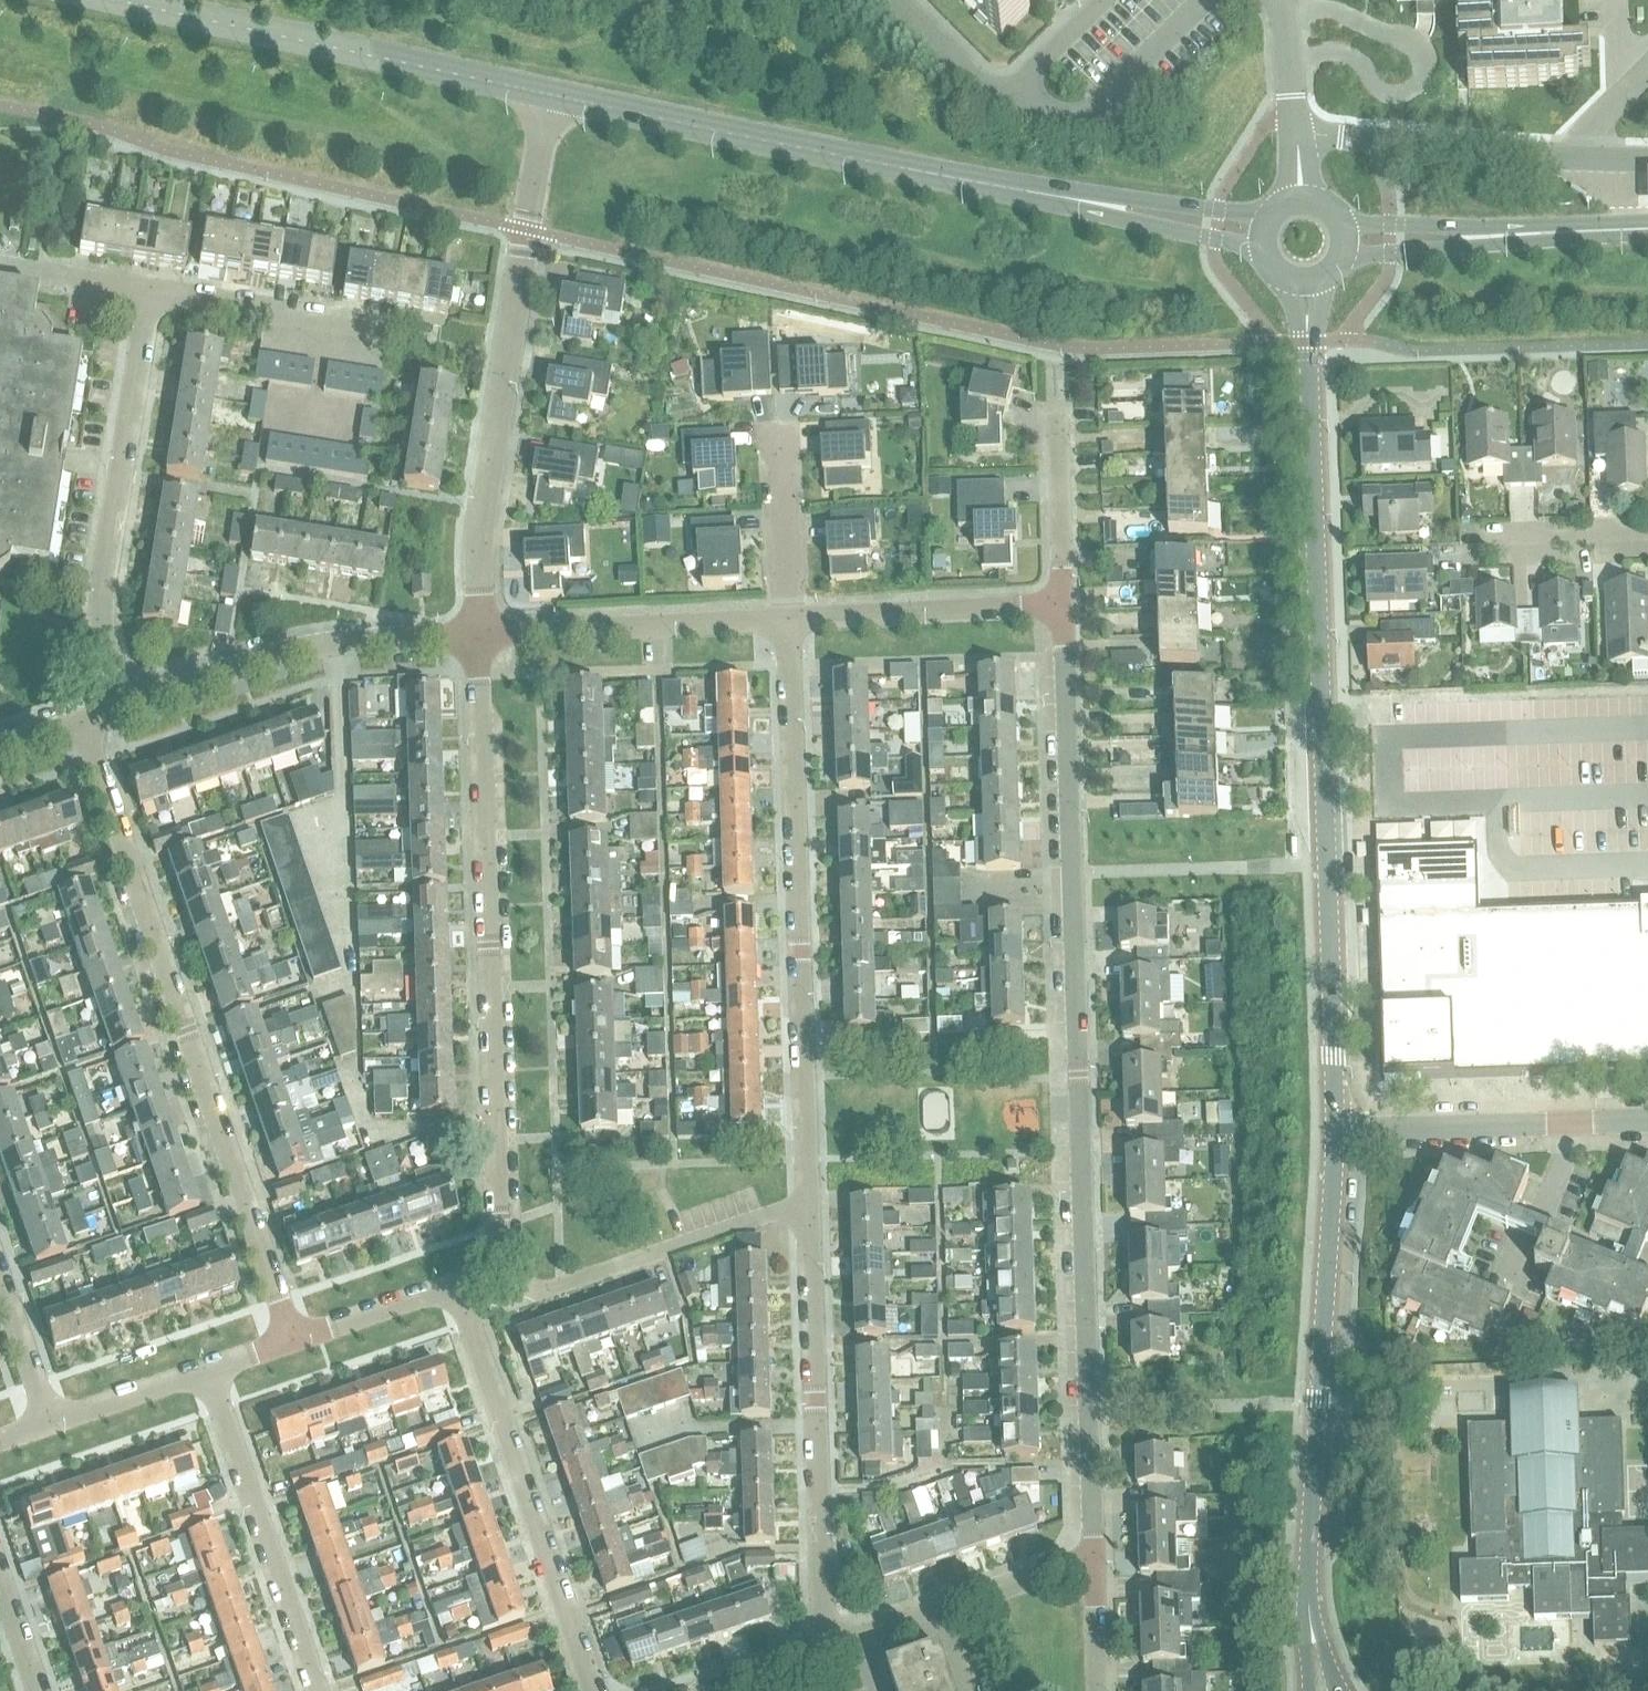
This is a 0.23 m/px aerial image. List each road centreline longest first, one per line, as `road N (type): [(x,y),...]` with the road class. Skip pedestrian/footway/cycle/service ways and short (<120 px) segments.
road 1 (residential): [(1094,1553),(1062,607)]
road 2 (tertiary): [(1338,1129),(1305,280)]
road 3 (secondary): [(1265,233),(814,153),(554,95)]
road 4 (residential): [(79,723),(293,1344)]
road 5 (residential): [(498,1267),(477,632)]
road 6 (residential): [(787,618),(808,1203)]
road 7 (tertiary): [(1325,1690),(1310,1563),(1338,1129)]
road 8 (residential): [(477,632),(479,540),(554,95)]
road 9 (secondary): [(554,95),(119,0)]
road 10 (residential): [(808,1203),(822,1647)]
road 11 (residential): [(128,706),(101,630),(149,291)]
road 12 (residential): [(588,1690),(448,1291)]
road 13 (residential): [(128,706),(326,643),(477,632)]
road 14 (residential): [(1298,130),(1647,157)]
road 15 (residential): [(213,1374),(316,1690)]
road 16 (residential): [(498,1267),(549,1288),(808,1203)]
road 17 (residential): [(477,632),(787,618)]
road 18 (secondary): [(1343,244),(1647,229)]
road 19 (residential): [(439,340),(149,291)]
road 20 (residential): [(787,618),(1062,607)]
road 21 (residential): [(1011,95),(1079,116),(1204,0)]
road 22 (residential): [(1338,1129),(1567,1122)]
road 23 (residential): [(1062,607),(1056,409)]
road 24 (residential): [(787,618),(778,424)]
road 25 (residential): [(1464,549),(1647,540)]
road 26 (residential): [(933,1608),(1094,1553)]
road 27 (residential): [(52,1425),(213,1374)]
road 28 (residential): [(293,1344),(448,1291)]
road 29 (residential): [(52,1425),(0,1274)]
road 30 (residential): [(1011,95),(977,81),(893,0)]
road 31 (residential): [(149,291),(0,265)]
road 32 (residential): [(1100,1690),(1094,1553)]
road 33 (residential): [(1011,95),(1106,0)]
road 34 (residential): [(1298,130),(1282,0)]
road 35 (residential): [(707,1687),(822,1647)]
road 36 (residential): [(38,1690),(0,1577)]

